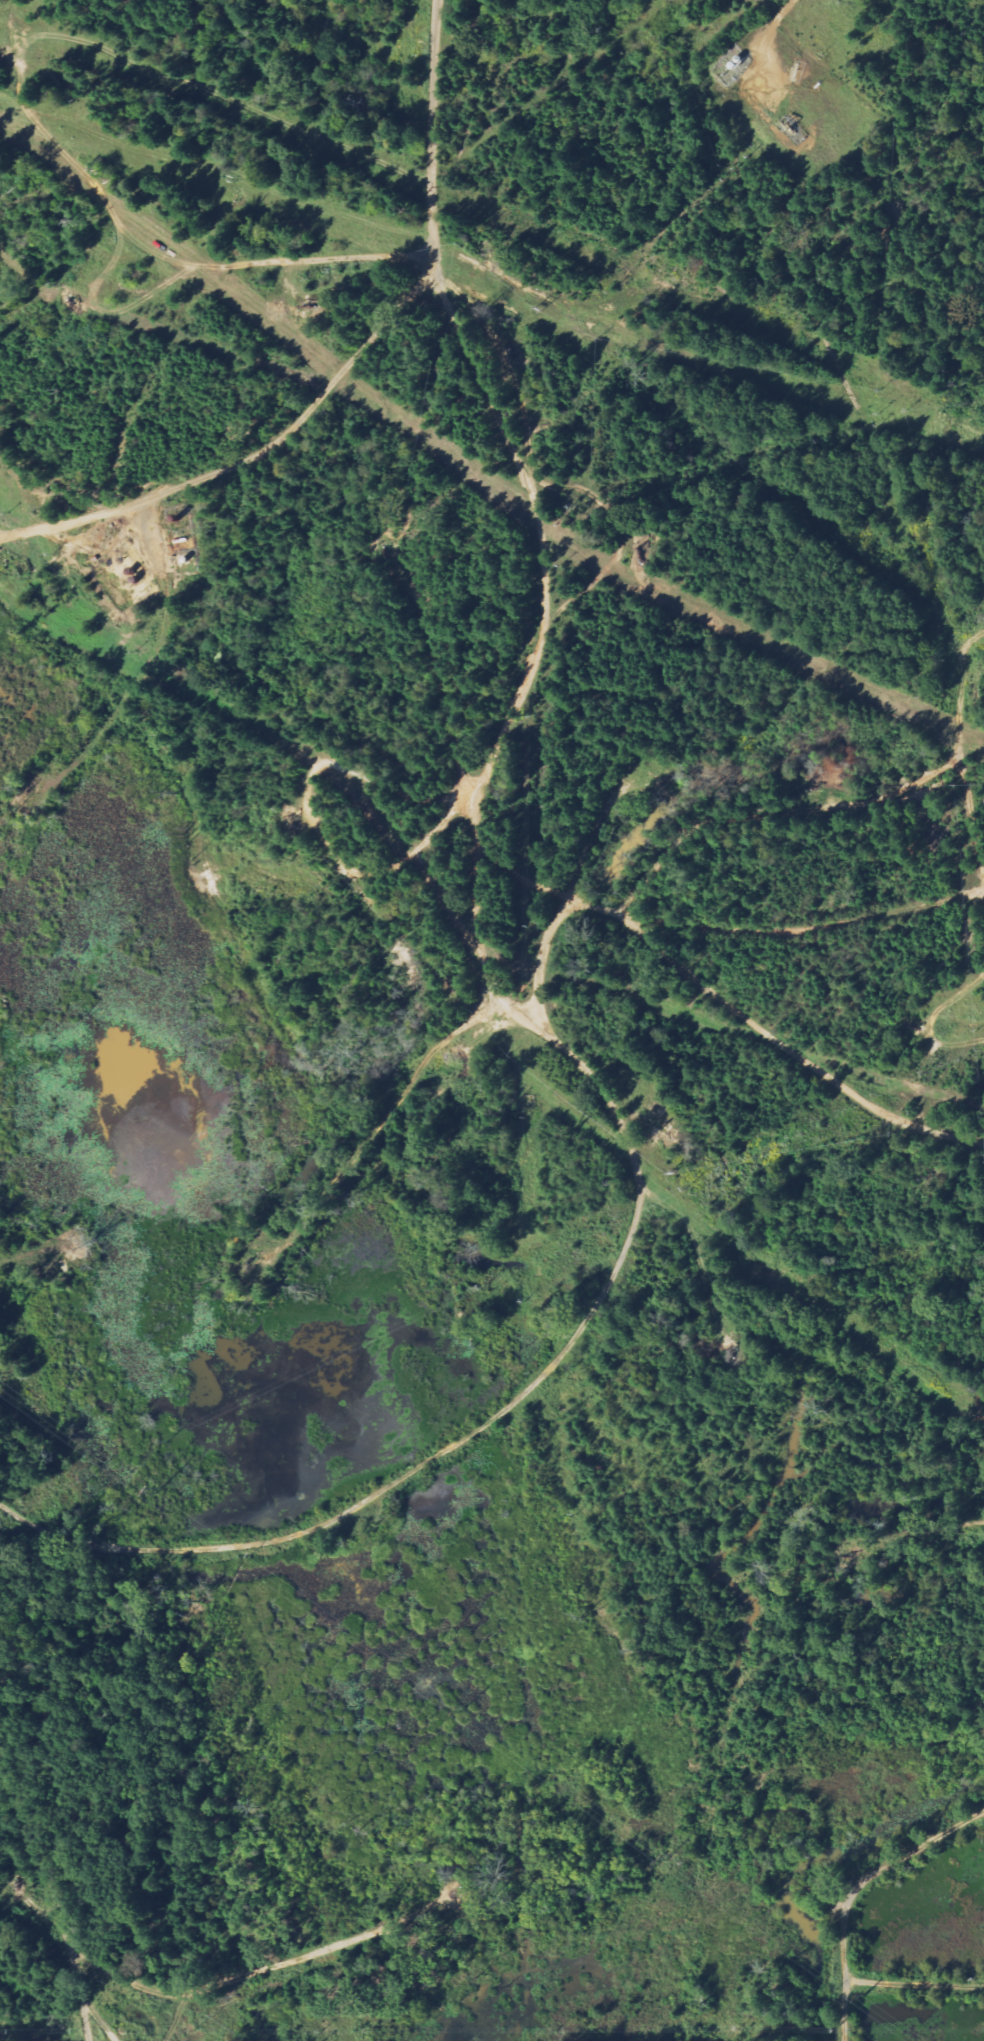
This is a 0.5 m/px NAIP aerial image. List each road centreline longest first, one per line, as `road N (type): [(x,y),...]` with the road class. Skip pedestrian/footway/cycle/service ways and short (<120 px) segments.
road 1 (residential): [(434,257),(440,0)]

